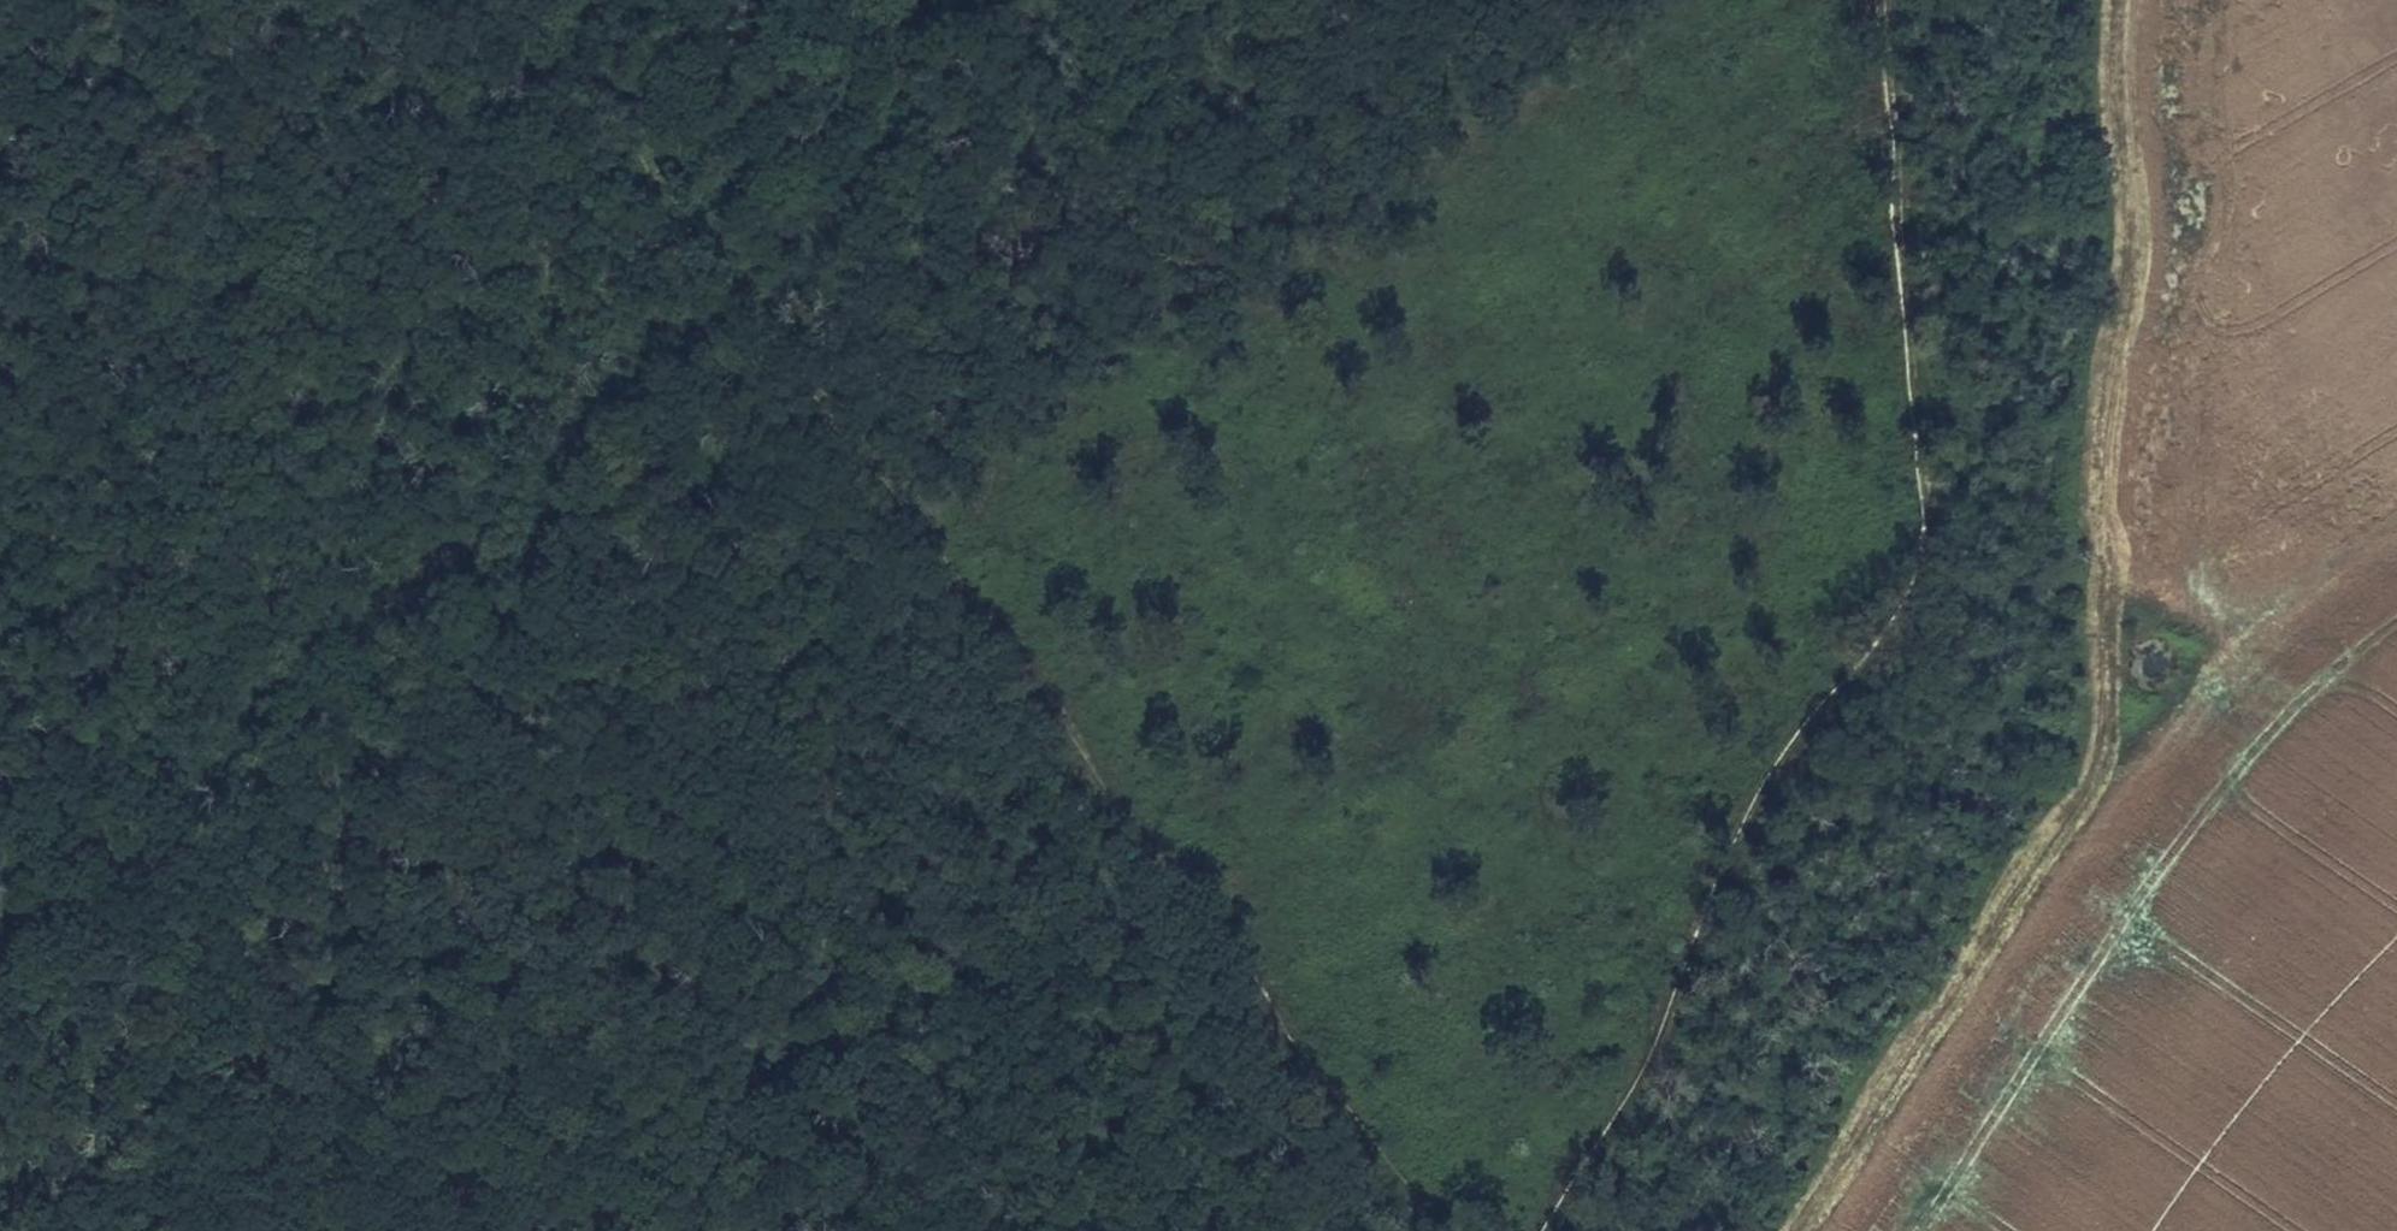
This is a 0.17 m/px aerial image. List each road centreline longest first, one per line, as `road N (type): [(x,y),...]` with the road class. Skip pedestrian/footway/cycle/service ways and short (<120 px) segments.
road 1 (track): [(1542,1230),(1654,1048),(1705,895),(1902,589),(1920,505),(1882,0)]
road 2 (track): [(1791,1230),(1983,951),(2019,877),(2069,813),(2107,741),(2112,704),(2097,523),(2105,411),(2129,281),(2125,0)]

